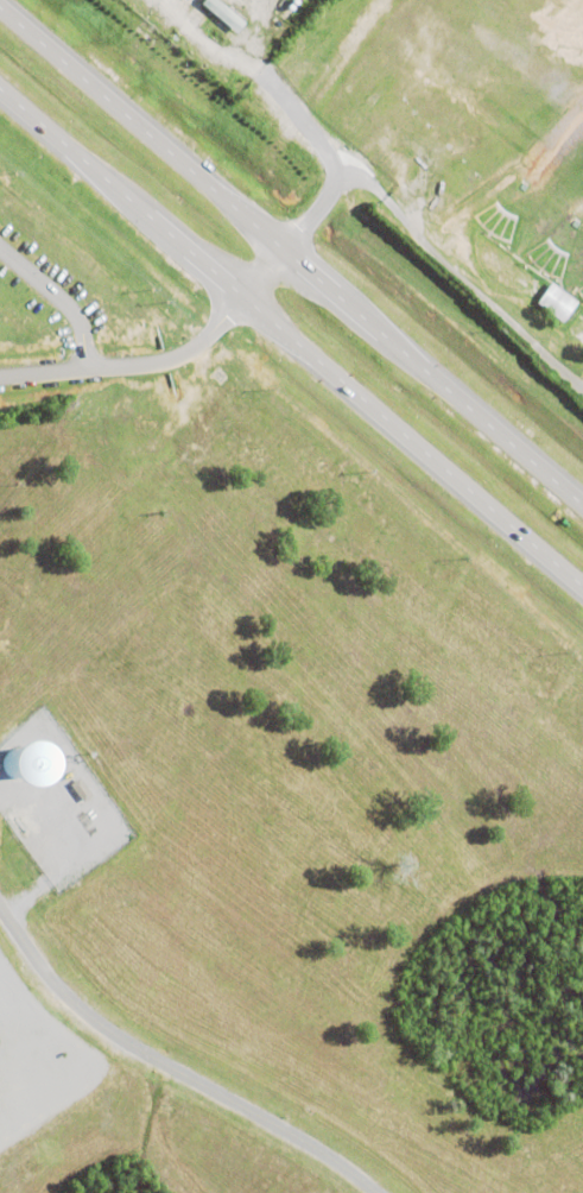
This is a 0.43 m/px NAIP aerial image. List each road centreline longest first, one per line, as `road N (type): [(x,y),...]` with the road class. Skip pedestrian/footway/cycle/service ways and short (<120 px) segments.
road 1 (trunk): [(582,508),(0,10)]
road 2 (trunk): [(0,92),(582,589)]
road 3 (residential): [(373,1192),(302,1141),(99,1025),(56,989),(0,909)]
road 4 (residential): [(236,292),(323,192),(329,165),(264,80),(205,53),(162,0)]
road 5 (residential): [(330,179),(361,179),(380,195),(582,396)]
road 6 (residential): [(0,374),(176,354),(203,336),(236,292)]
road 7 (residential): [(82,367),(68,308),(0,249)]

